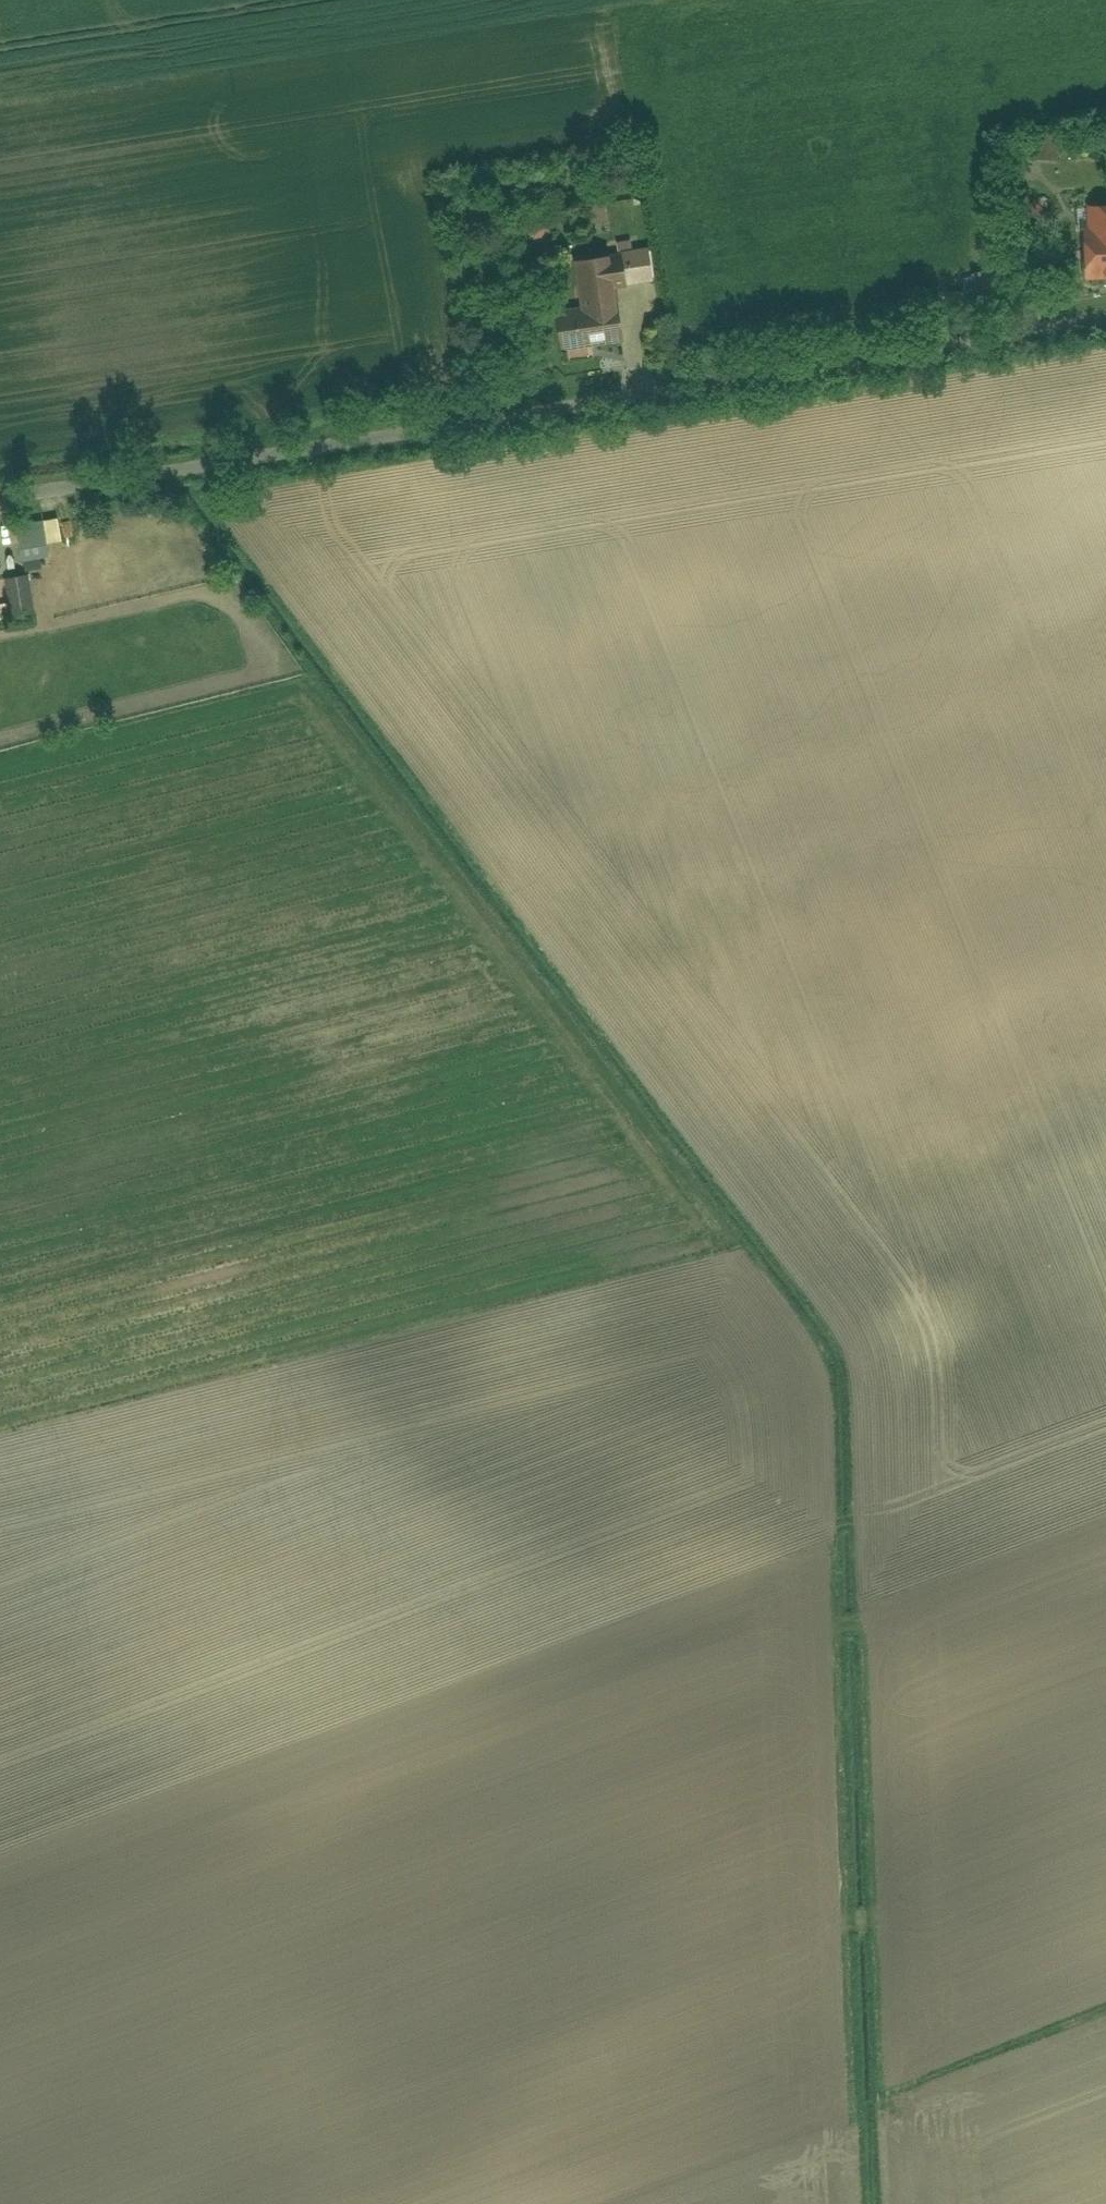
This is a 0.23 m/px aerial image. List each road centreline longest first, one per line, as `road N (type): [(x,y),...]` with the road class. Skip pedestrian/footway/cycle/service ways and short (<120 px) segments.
road 1 (unclassified): [(0,491),(1105,321)]

